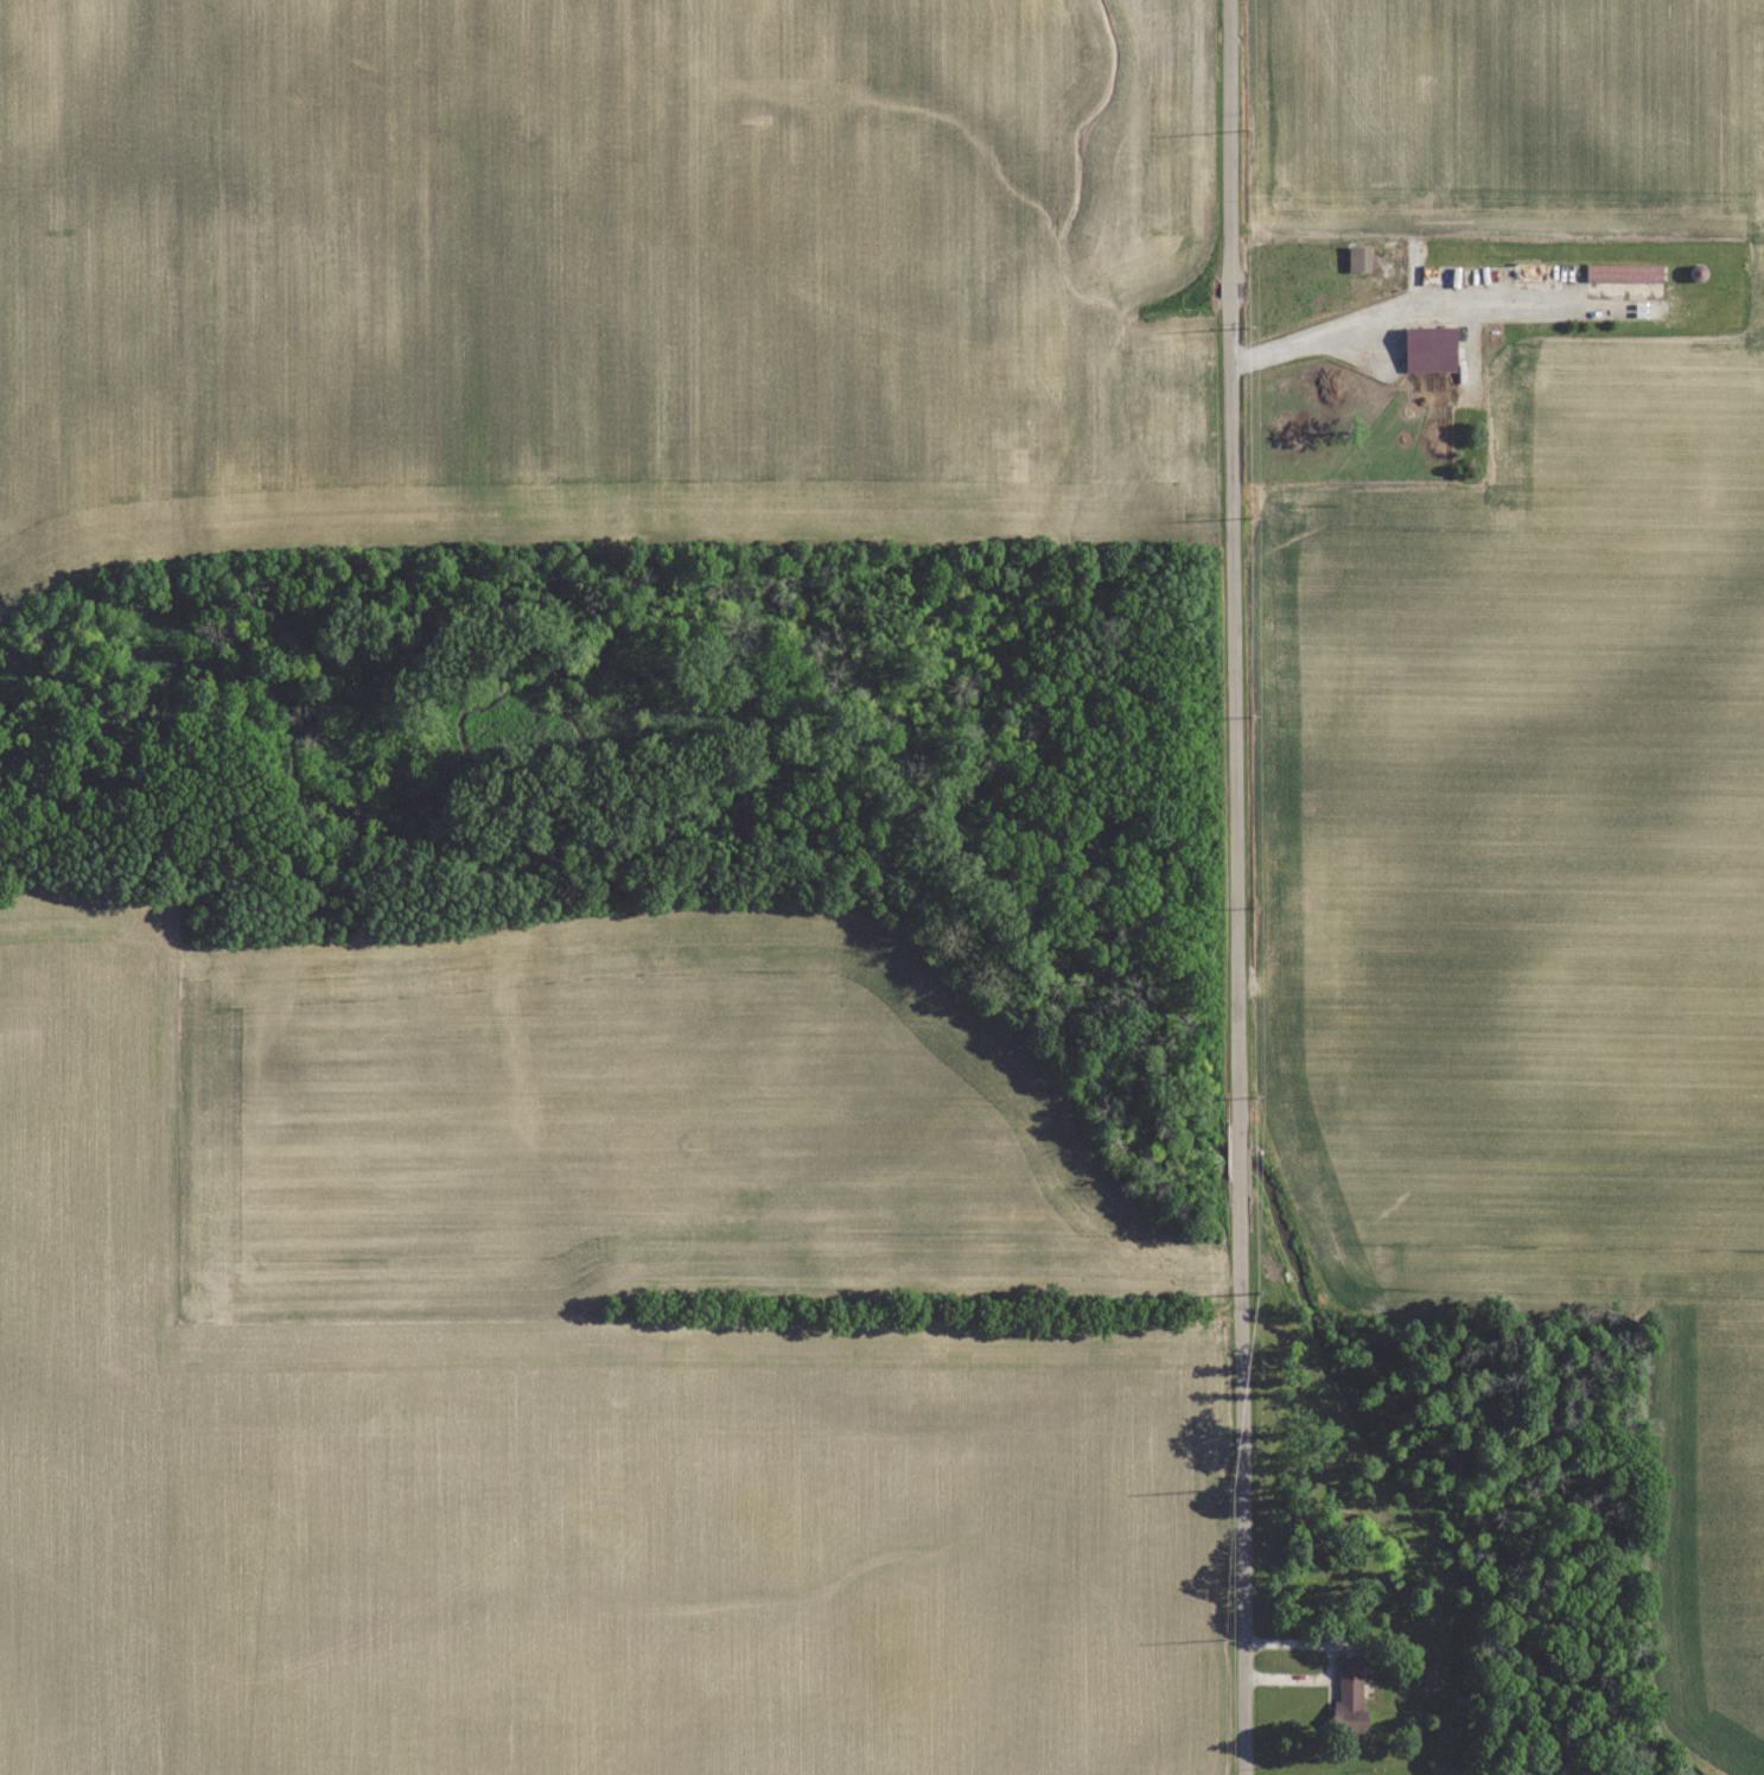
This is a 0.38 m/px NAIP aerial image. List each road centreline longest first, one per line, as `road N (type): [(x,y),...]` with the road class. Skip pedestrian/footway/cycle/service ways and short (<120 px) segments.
road 1 (residential): [(1247,1774),(1228,0)]

